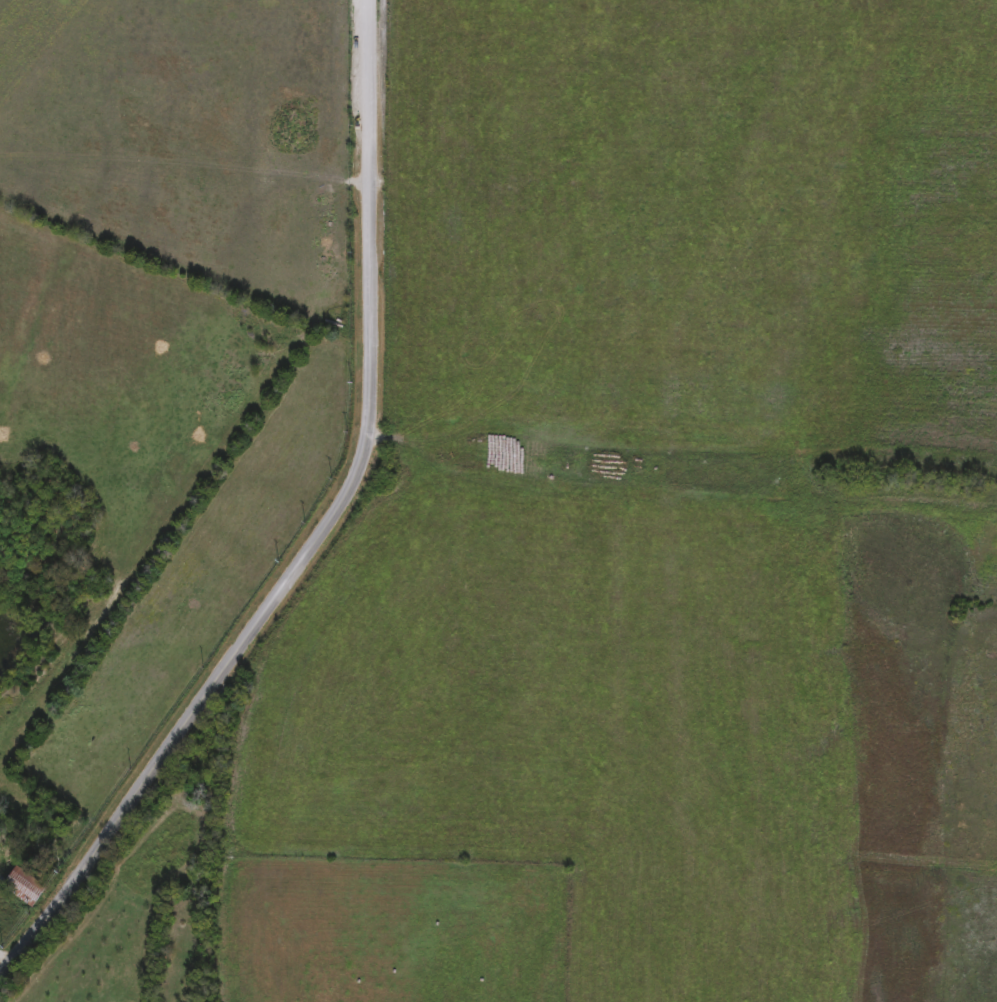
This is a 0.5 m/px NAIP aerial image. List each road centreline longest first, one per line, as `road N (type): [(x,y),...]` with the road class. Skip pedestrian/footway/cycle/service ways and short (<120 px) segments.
road 1 (residential): [(370,0),(372,418),(361,471),(113,833),(0,981)]

